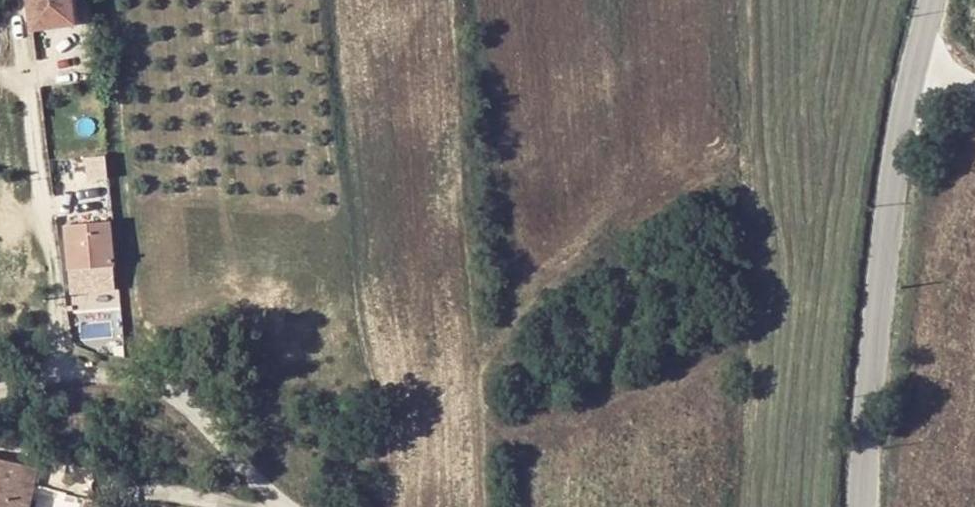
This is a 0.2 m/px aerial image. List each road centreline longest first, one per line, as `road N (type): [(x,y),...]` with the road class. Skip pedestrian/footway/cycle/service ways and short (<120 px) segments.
road 1 (tertiary): [(916,55),(894,173),(862,506)]
road 2 (residential): [(289,506),(179,401),(140,381),(69,376),(0,389)]

